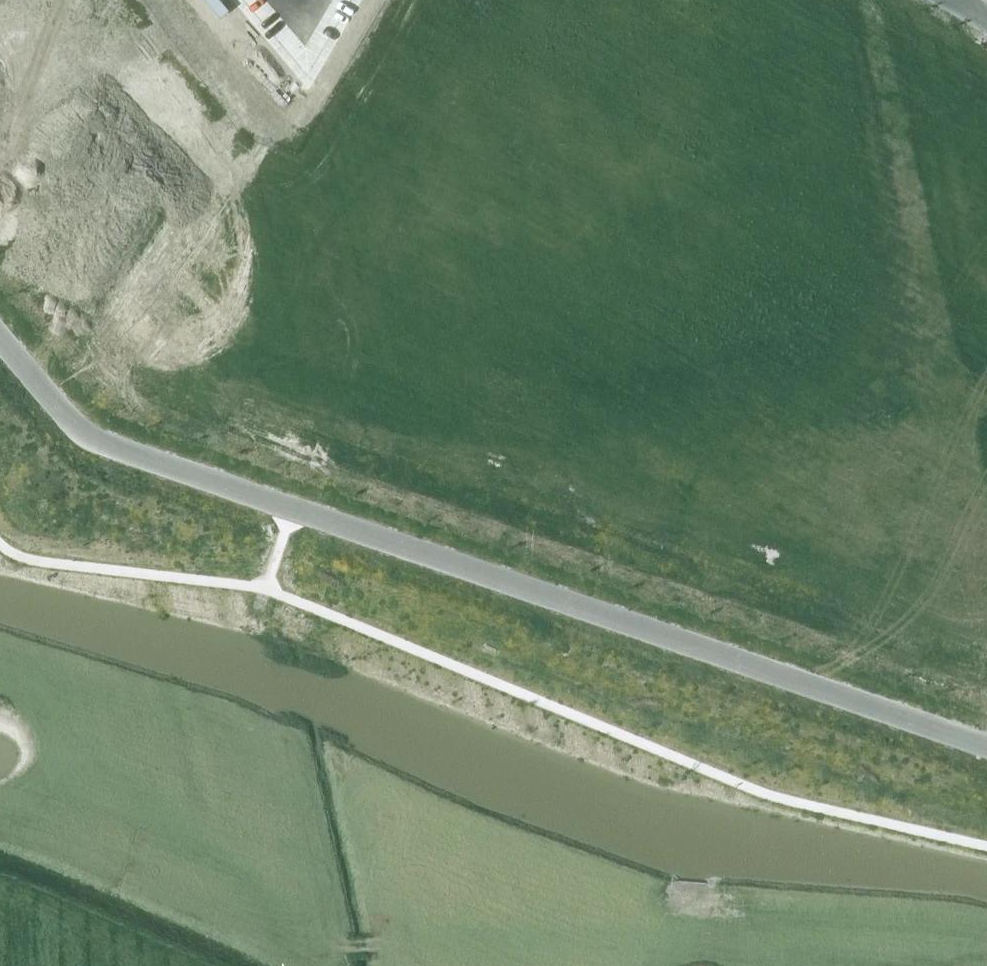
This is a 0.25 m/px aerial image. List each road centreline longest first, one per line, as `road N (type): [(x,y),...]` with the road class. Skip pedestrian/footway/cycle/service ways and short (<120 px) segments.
road 1 (unclassified): [(0,339),(76,425),(105,444),(986,745)]

